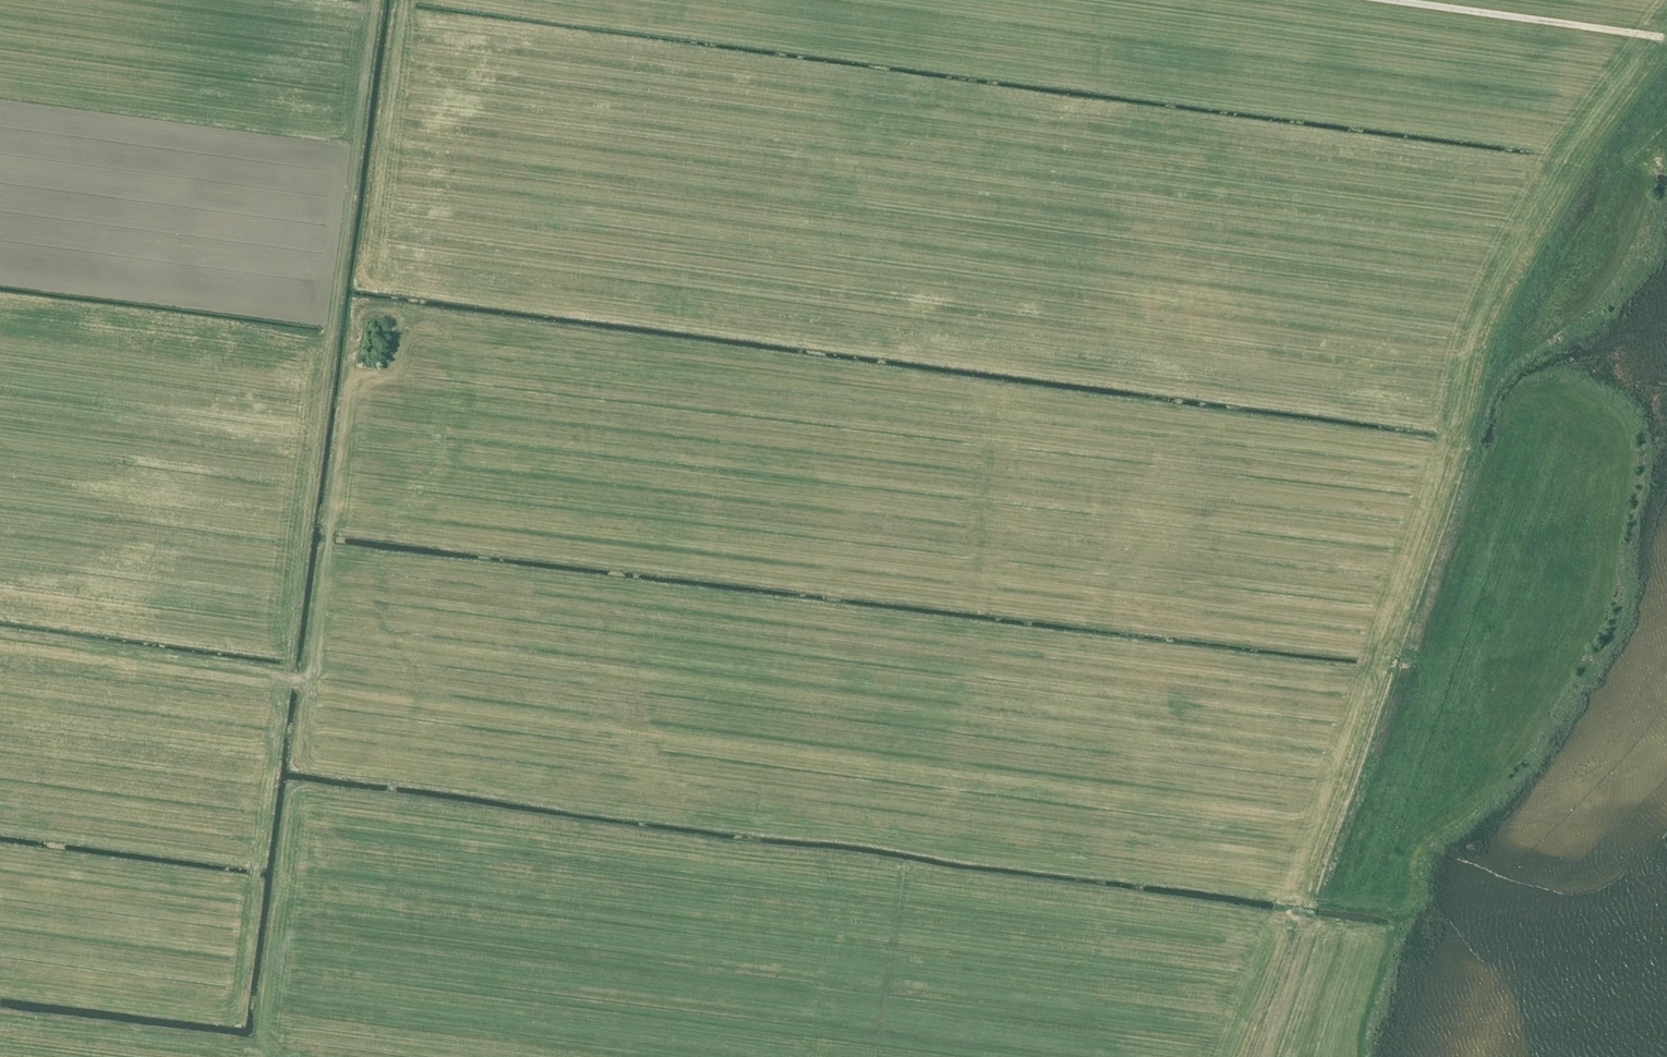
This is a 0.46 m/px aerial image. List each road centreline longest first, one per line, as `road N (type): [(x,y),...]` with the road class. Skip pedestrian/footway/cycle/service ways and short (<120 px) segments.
road 1 (track): [(0,636),(301,676)]
road 2 (track): [(1387,0),(1662,37)]

